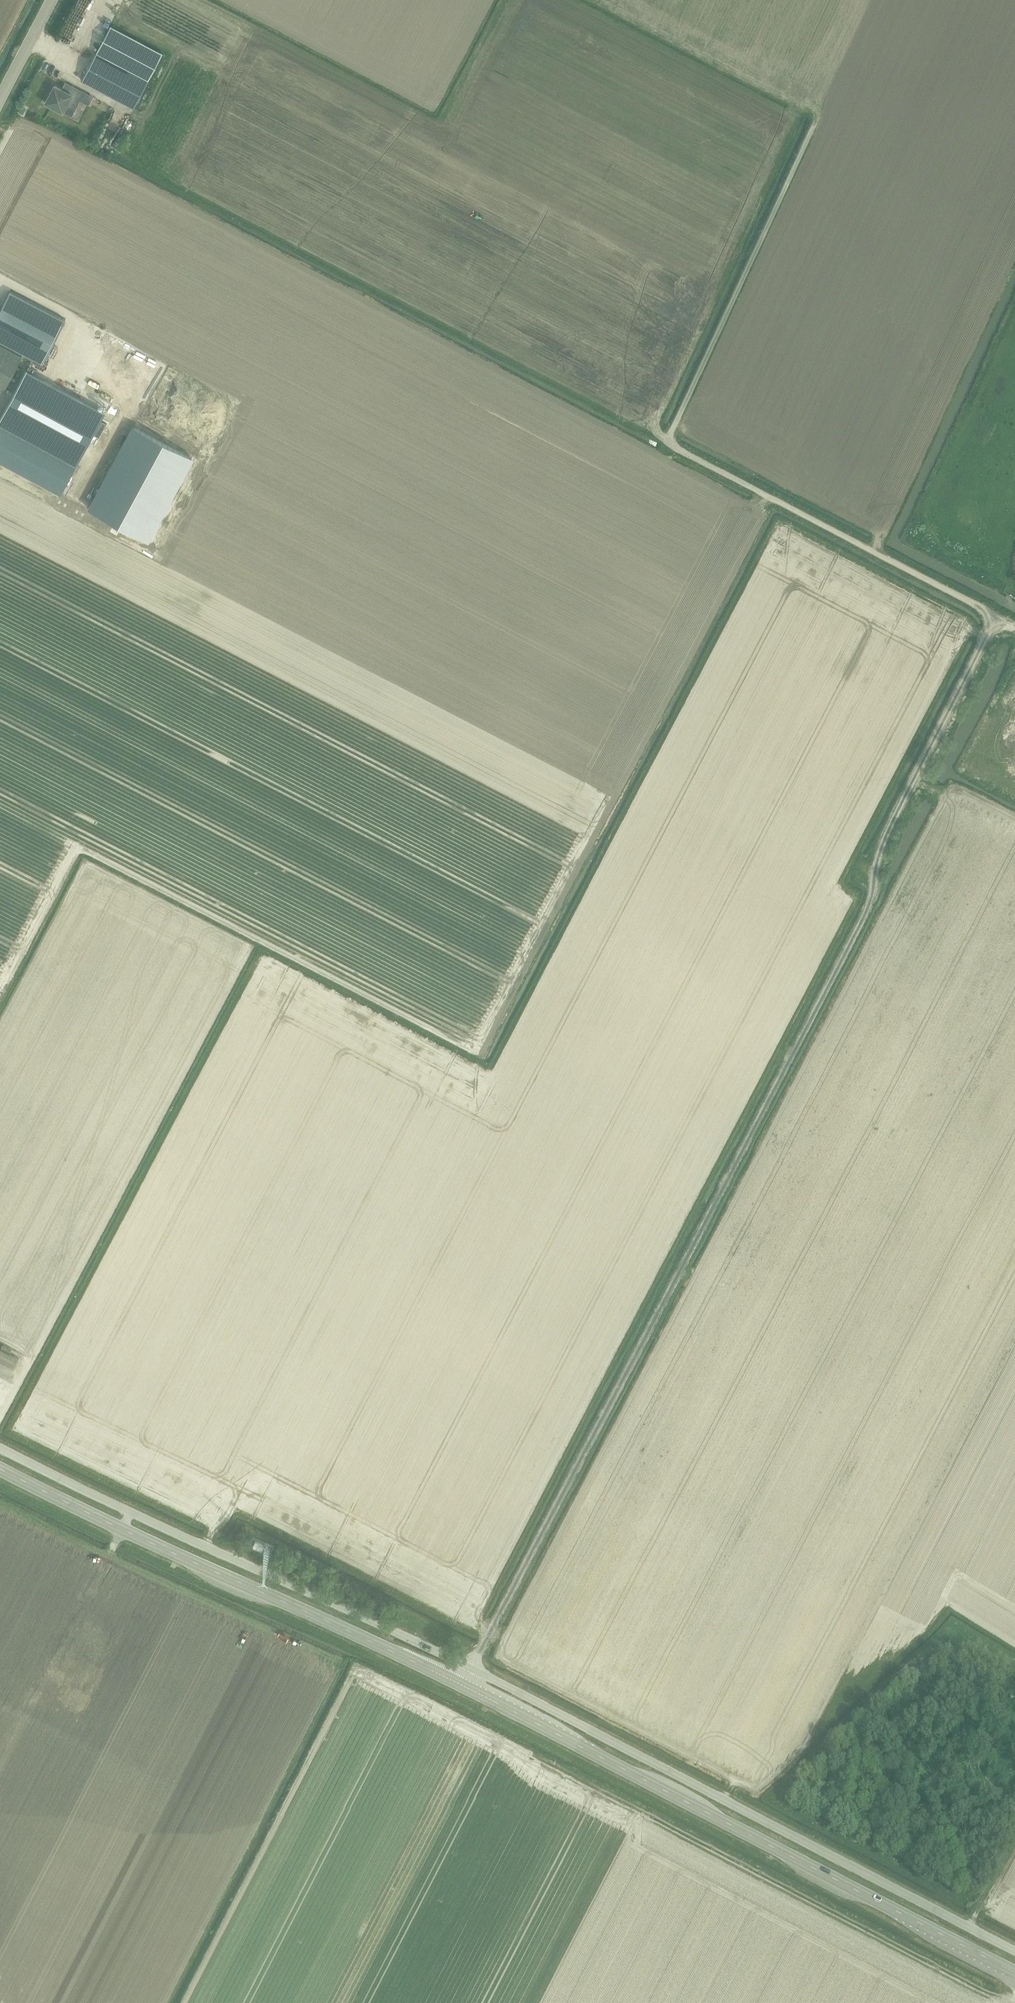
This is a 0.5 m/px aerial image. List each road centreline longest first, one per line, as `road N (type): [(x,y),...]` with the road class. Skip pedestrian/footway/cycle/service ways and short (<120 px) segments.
road 1 (track): [(462,1686),(866,913),(885,836),(991,621)]
road 2 (unclassified): [(1014,1951),(471,1668),(0,1447)]
road 3 (tertiary): [(1014,1973),(462,1686),(0,1469)]
road 4 (track): [(991,621),(979,608),(672,442),(815,121)]
road 5 (track): [(1014,2002),(980,1992),(644,1817)]

